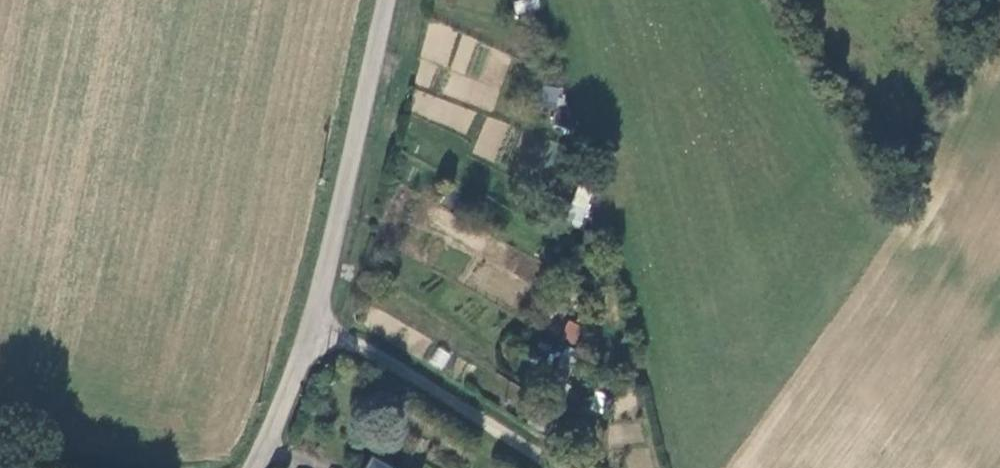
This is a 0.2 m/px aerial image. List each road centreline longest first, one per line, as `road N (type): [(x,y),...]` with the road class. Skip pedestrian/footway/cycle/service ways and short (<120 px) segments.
road 1 (unclassified): [(310,329),(386,0)]
road 2 (unclassified): [(310,329),(388,362),(555,467)]
road 3 (unclassified): [(255,467),(310,329)]

